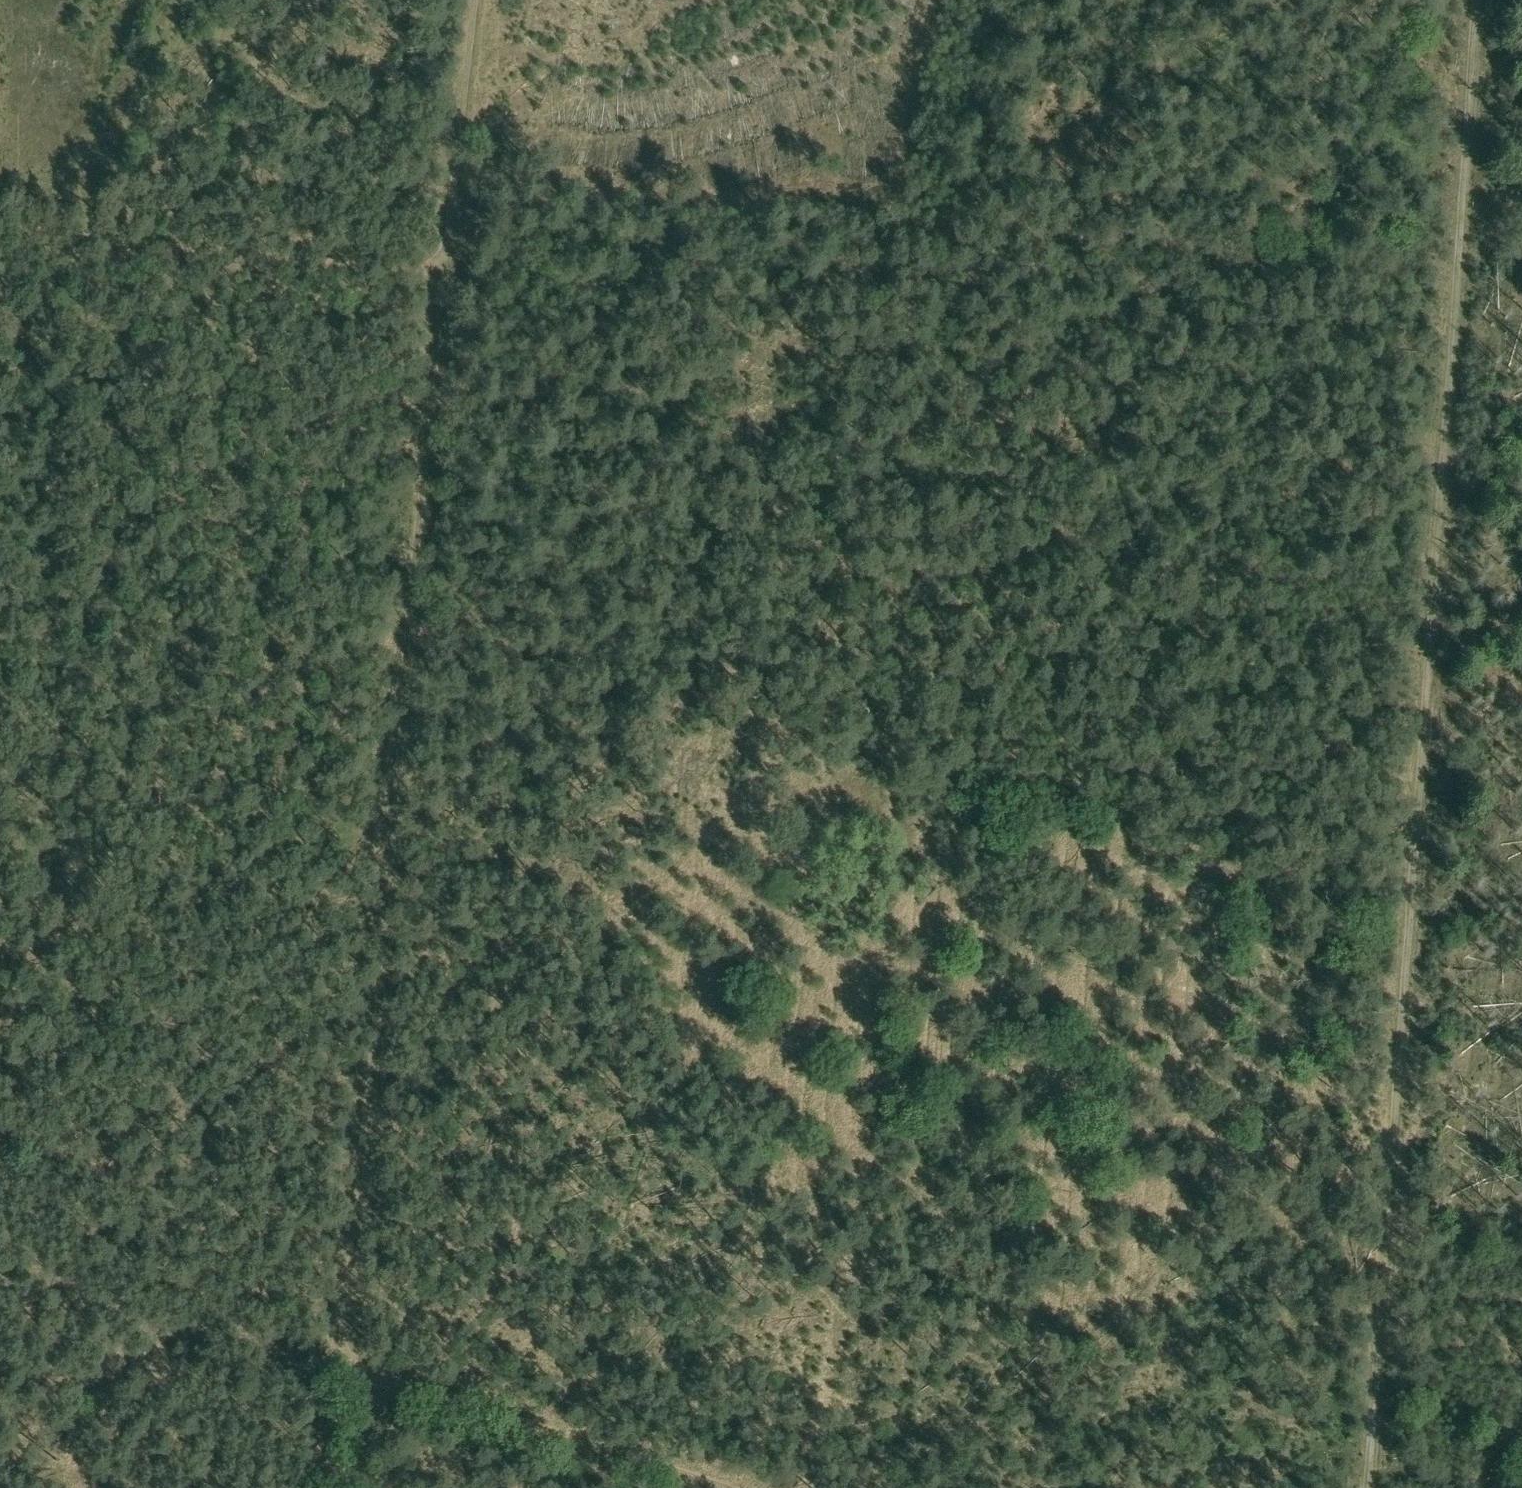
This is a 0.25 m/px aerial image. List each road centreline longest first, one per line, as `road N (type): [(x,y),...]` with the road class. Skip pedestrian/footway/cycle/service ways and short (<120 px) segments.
road 1 (track): [(1481,0),(1363,1487)]
road 2 (track): [(450,261),(320,1438)]
road 3 (track): [(0,276),(162,265),(450,261)]
road 4 (track): [(334,1339),(753,1487)]
road 5 (track): [(478,0),(450,261)]

